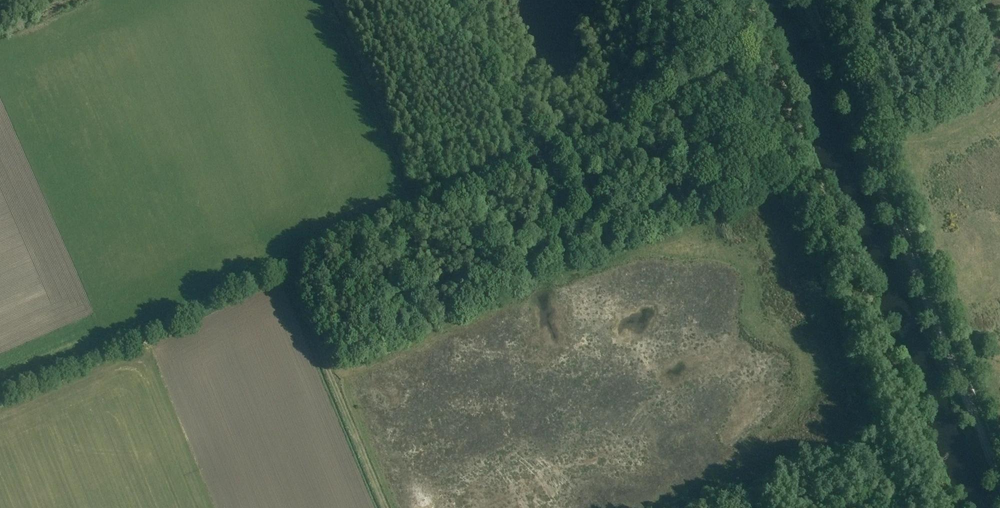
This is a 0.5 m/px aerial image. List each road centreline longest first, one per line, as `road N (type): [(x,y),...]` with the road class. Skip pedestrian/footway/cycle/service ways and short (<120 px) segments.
road 1 (track): [(999,476),(810,0)]
road 2 (unclassified): [(387,507),(286,265),(112,339)]

